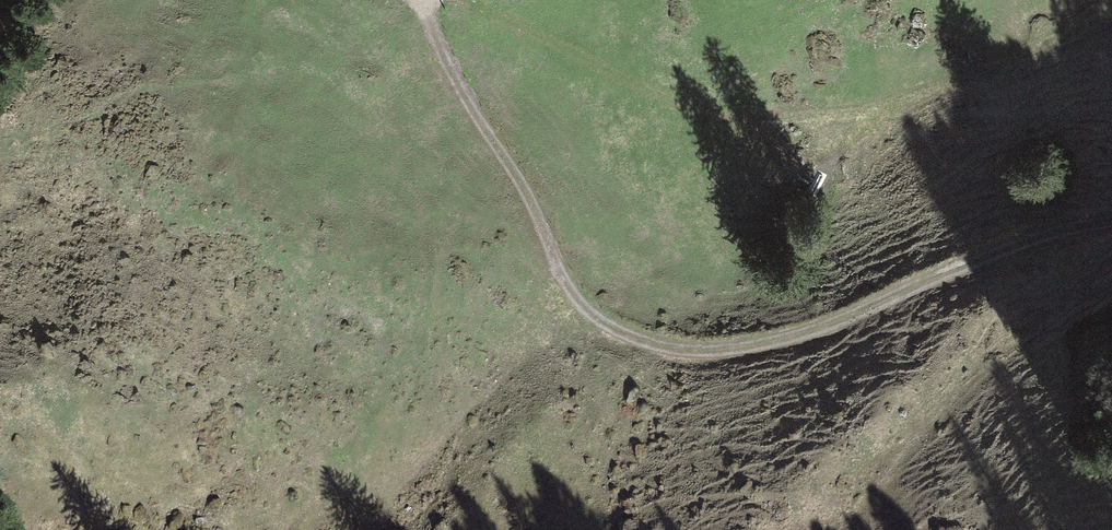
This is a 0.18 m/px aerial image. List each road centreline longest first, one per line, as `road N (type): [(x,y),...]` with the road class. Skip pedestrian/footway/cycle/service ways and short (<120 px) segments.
road 1 (track): [(411,0),(529,202),(569,293),(625,341),(705,357),(830,327),(1027,244),(1111,231)]
road 2 (track): [(417,3),(514,22),(689,122),(789,125),(899,109),(1111,16)]

